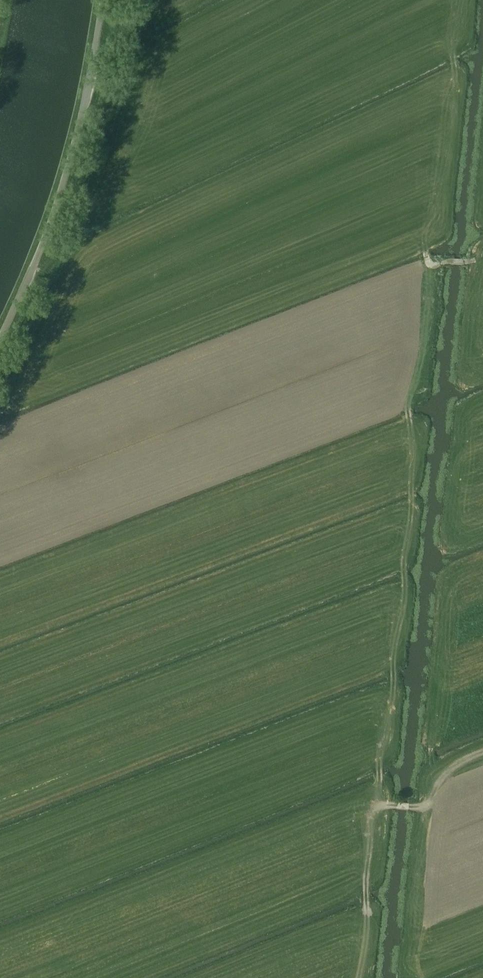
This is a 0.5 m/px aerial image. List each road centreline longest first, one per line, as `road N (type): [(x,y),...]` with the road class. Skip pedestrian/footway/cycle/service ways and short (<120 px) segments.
road 1 (unclassified): [(0,340),(61,199),(102,0)]

